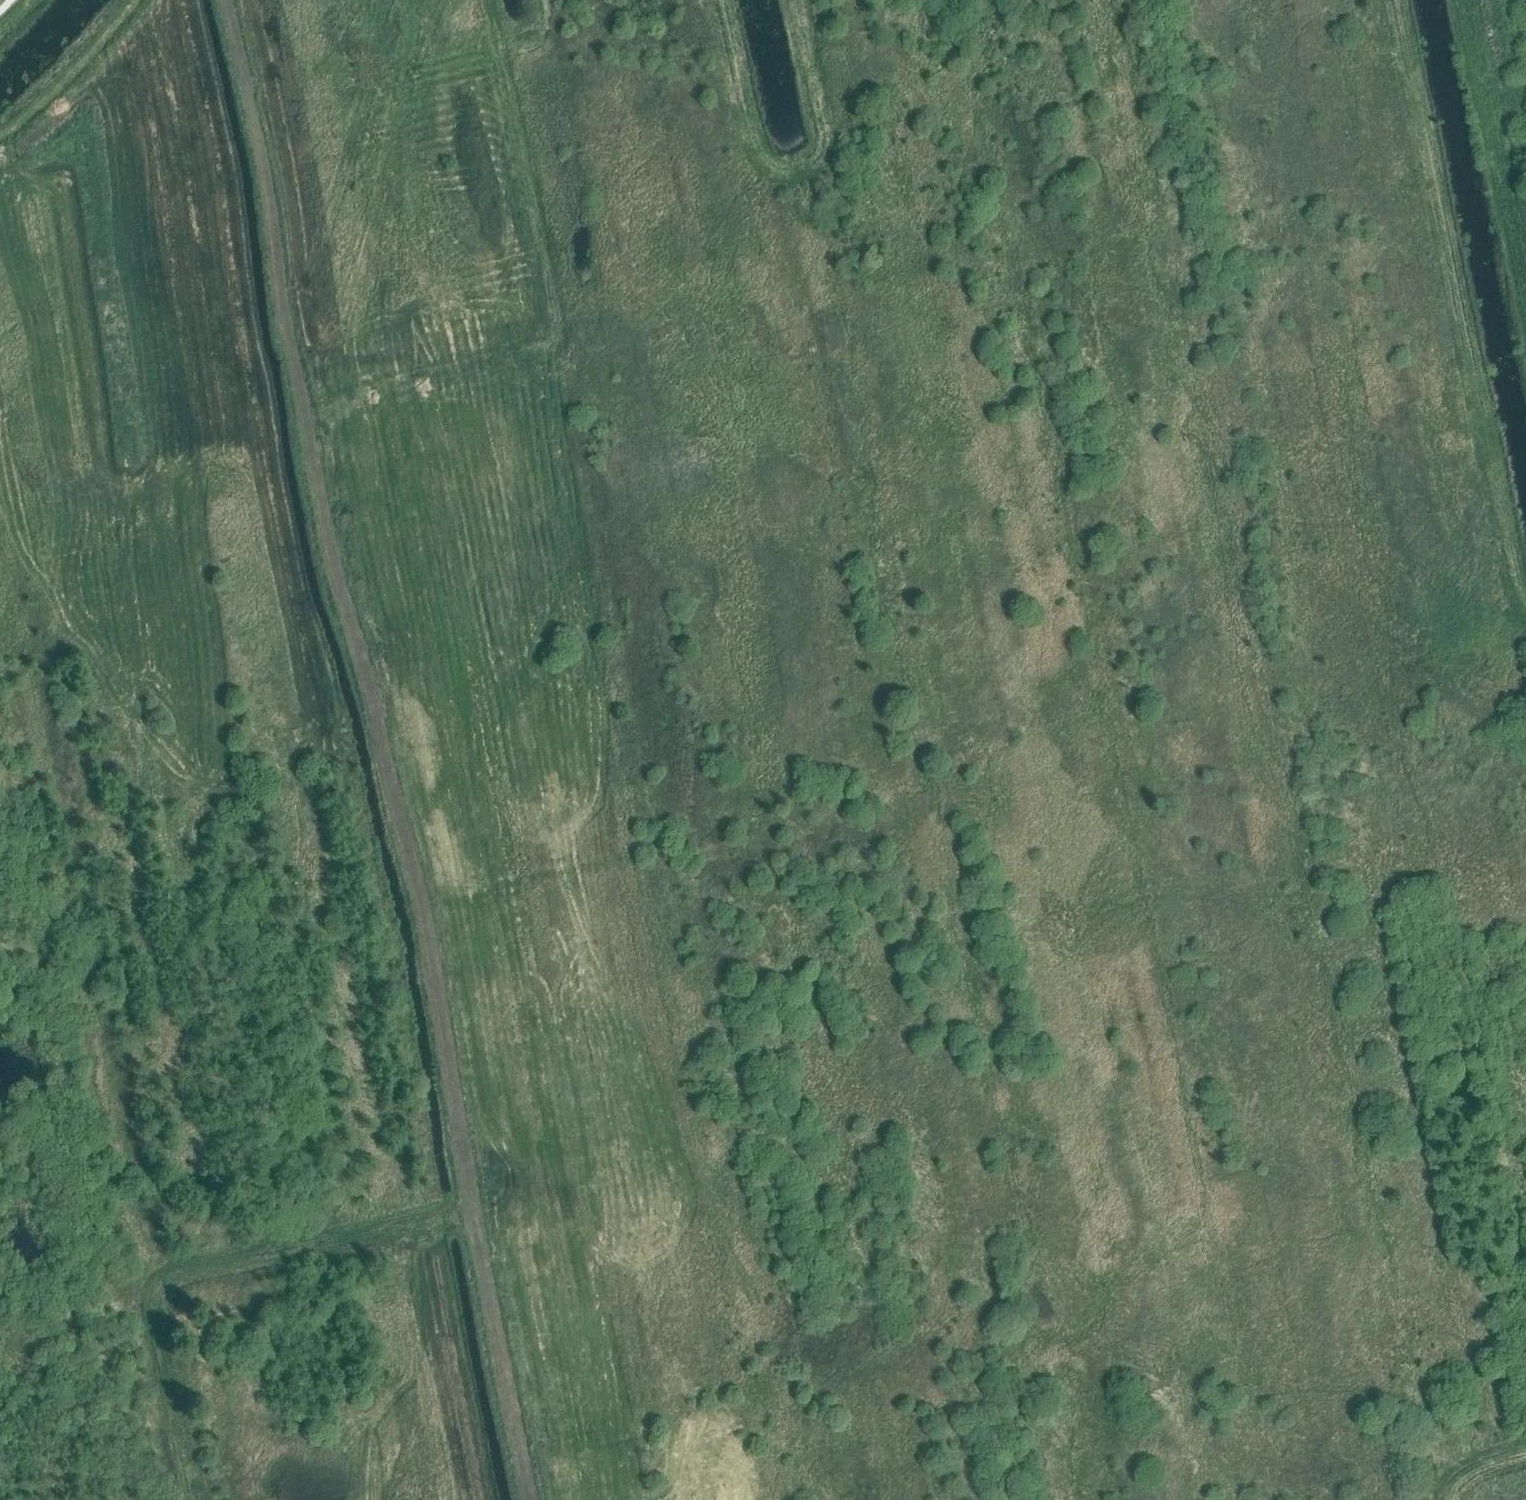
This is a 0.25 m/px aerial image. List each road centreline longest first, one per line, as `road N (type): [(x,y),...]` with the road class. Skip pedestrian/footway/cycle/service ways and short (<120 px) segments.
road 1 (track): [(525,1499),(431,962),(370,692),(341,607),(310,449),(313,424),(333,408),(406,380),(524,353),(550,341),(561,315),(488,0)]
road 2 (track): [(192,1499),(156,1299),(160,1282),(176,1272),(470,1214)]

